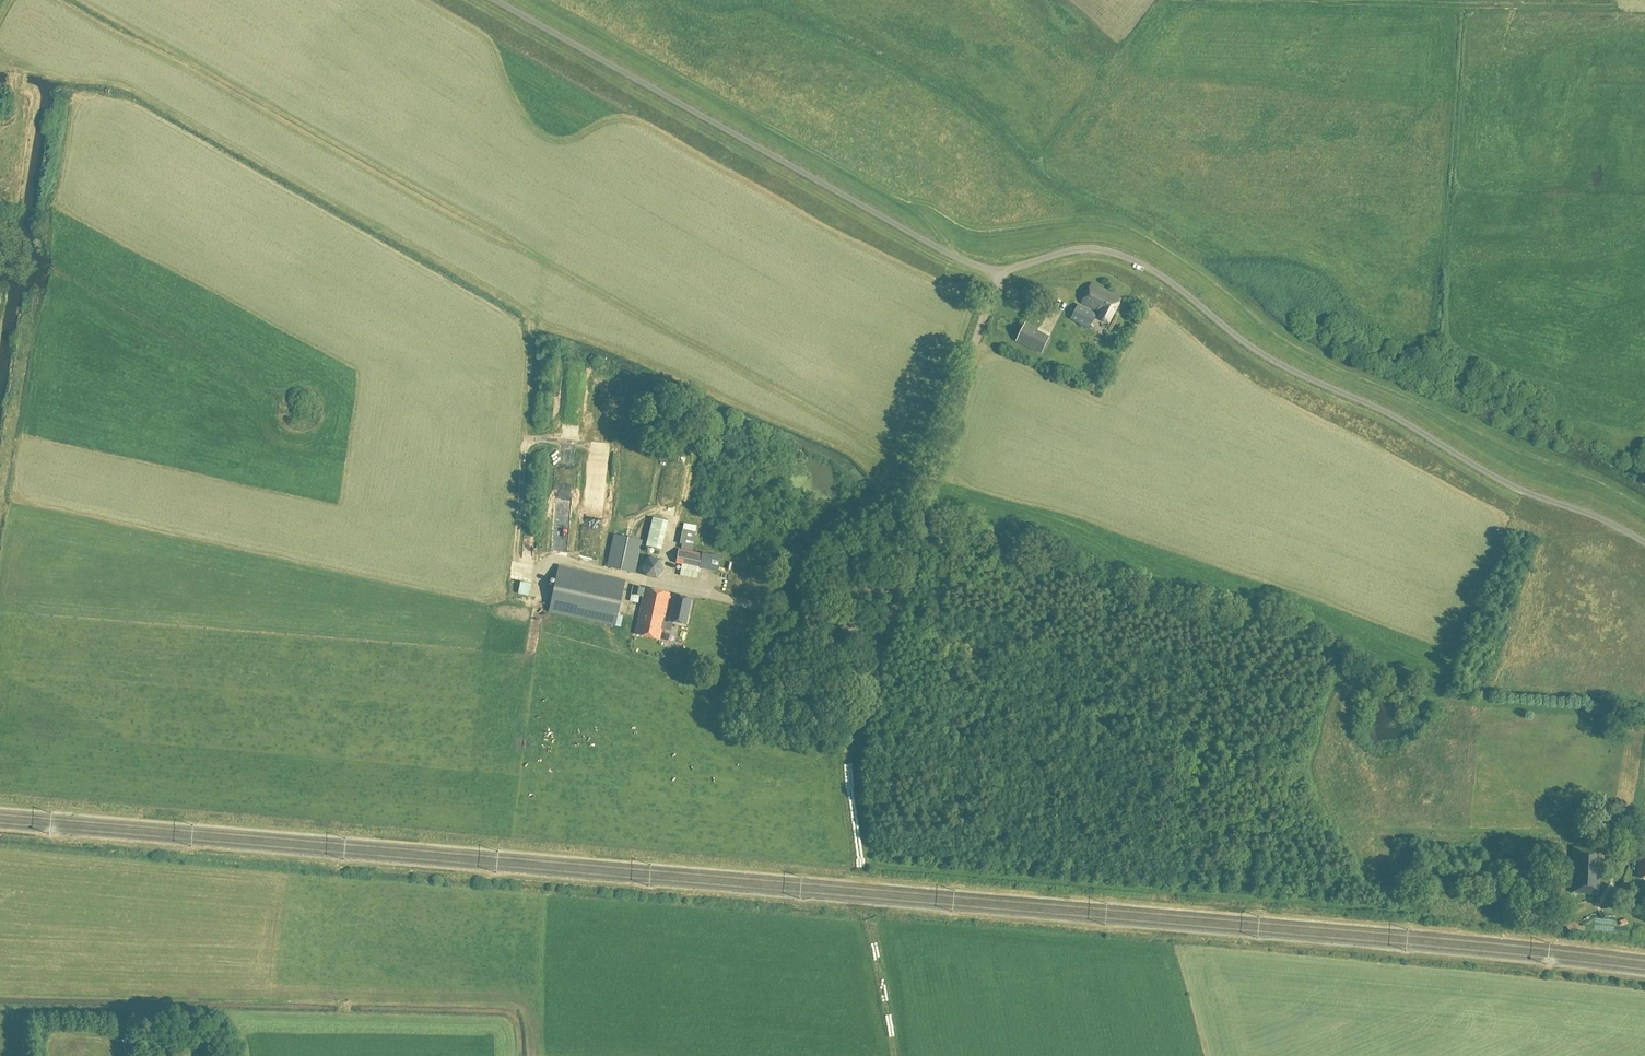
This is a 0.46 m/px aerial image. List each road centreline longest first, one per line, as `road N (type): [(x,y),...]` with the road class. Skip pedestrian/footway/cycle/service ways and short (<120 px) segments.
road 1 (unclassified): [(1644,543),(1522,490),(1396,417),(1283,366),(1134,260),(1091,249),(1010,269),(965,261),(495,0)]
road 2 (track): [(891,620),(844,747),(862,873)]
road 3 (track): [(870,923),(895,1055)]

